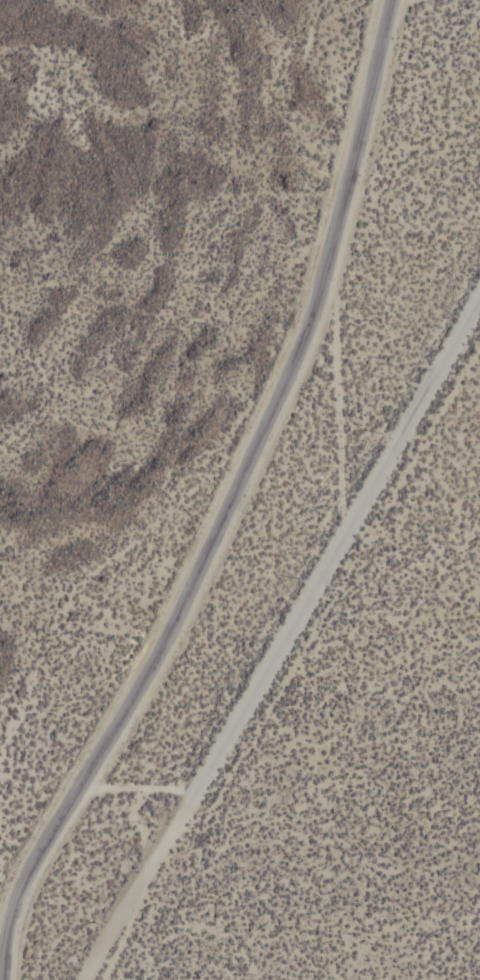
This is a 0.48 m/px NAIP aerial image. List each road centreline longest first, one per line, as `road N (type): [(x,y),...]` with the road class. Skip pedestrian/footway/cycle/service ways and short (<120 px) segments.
road 1 (tertiary): [(400,0),(325,305),(182,628),(26,898),(11,979)]
road 2 (tertiary): [(479,311),(93,979)]

